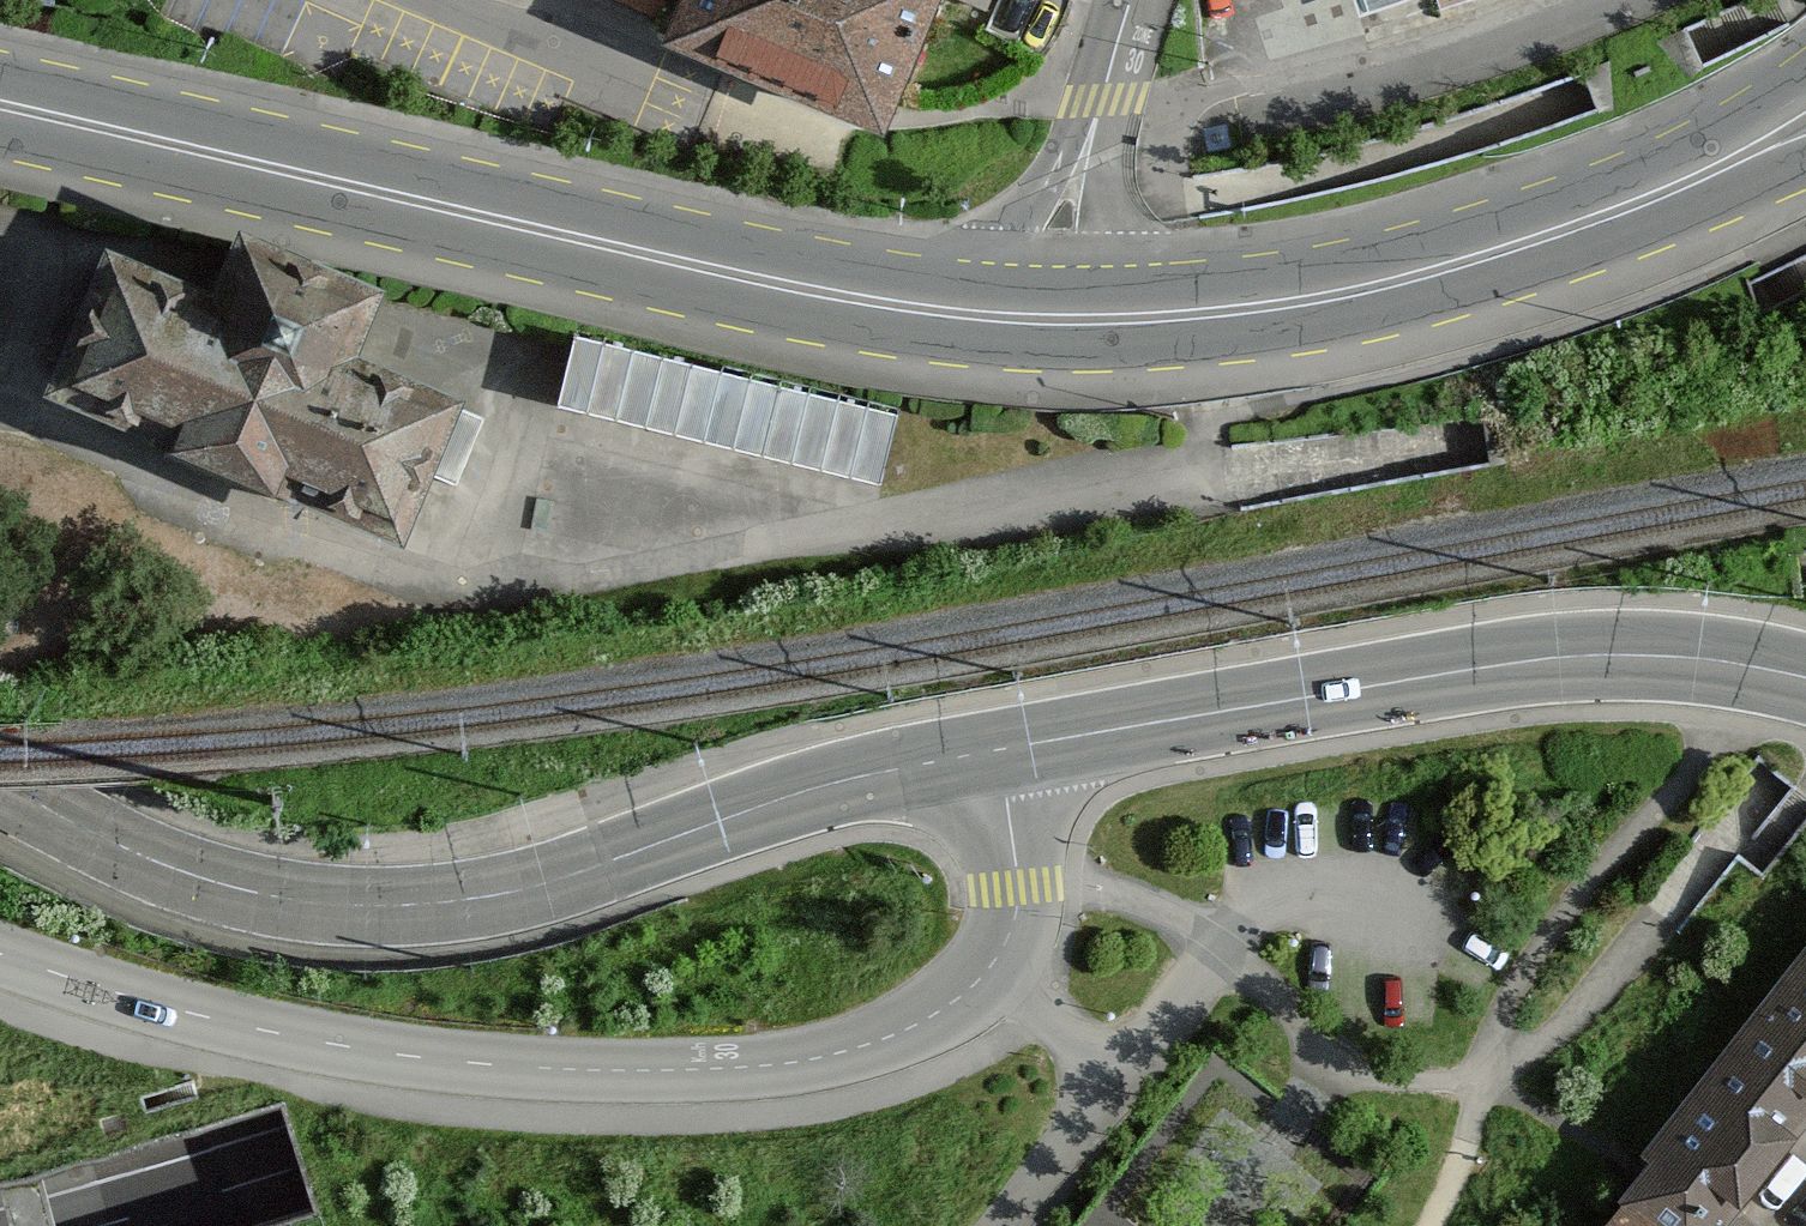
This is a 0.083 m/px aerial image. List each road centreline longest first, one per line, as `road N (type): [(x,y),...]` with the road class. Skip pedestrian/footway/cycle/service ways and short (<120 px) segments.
road 1 (motorway): [(1805,445),(1523,607),(955,894),(609,1046),(298,1167),(100,1225)]
road 2 (tertiary): [(0,785),(213,881),(347,905),(427,903),(533,887),(853,778),(1393,682),(1603,655),(1716,661),(1805,678)]
road 3 (motorway): [(556,1225),(985,1052),(1580,745),(1805,610)]
road 4 (primary): [(0,105),(756,279),(895,305),(1050,320)]
road 5 (primary): [(1050,320),(1208,314),(1389,283),(1612,213),(1805,124)]
road 6 (tertiary): [(1132,0),(1066,214),(1050,320)]
road 7 (residential): [(662,90),(448,0)]

